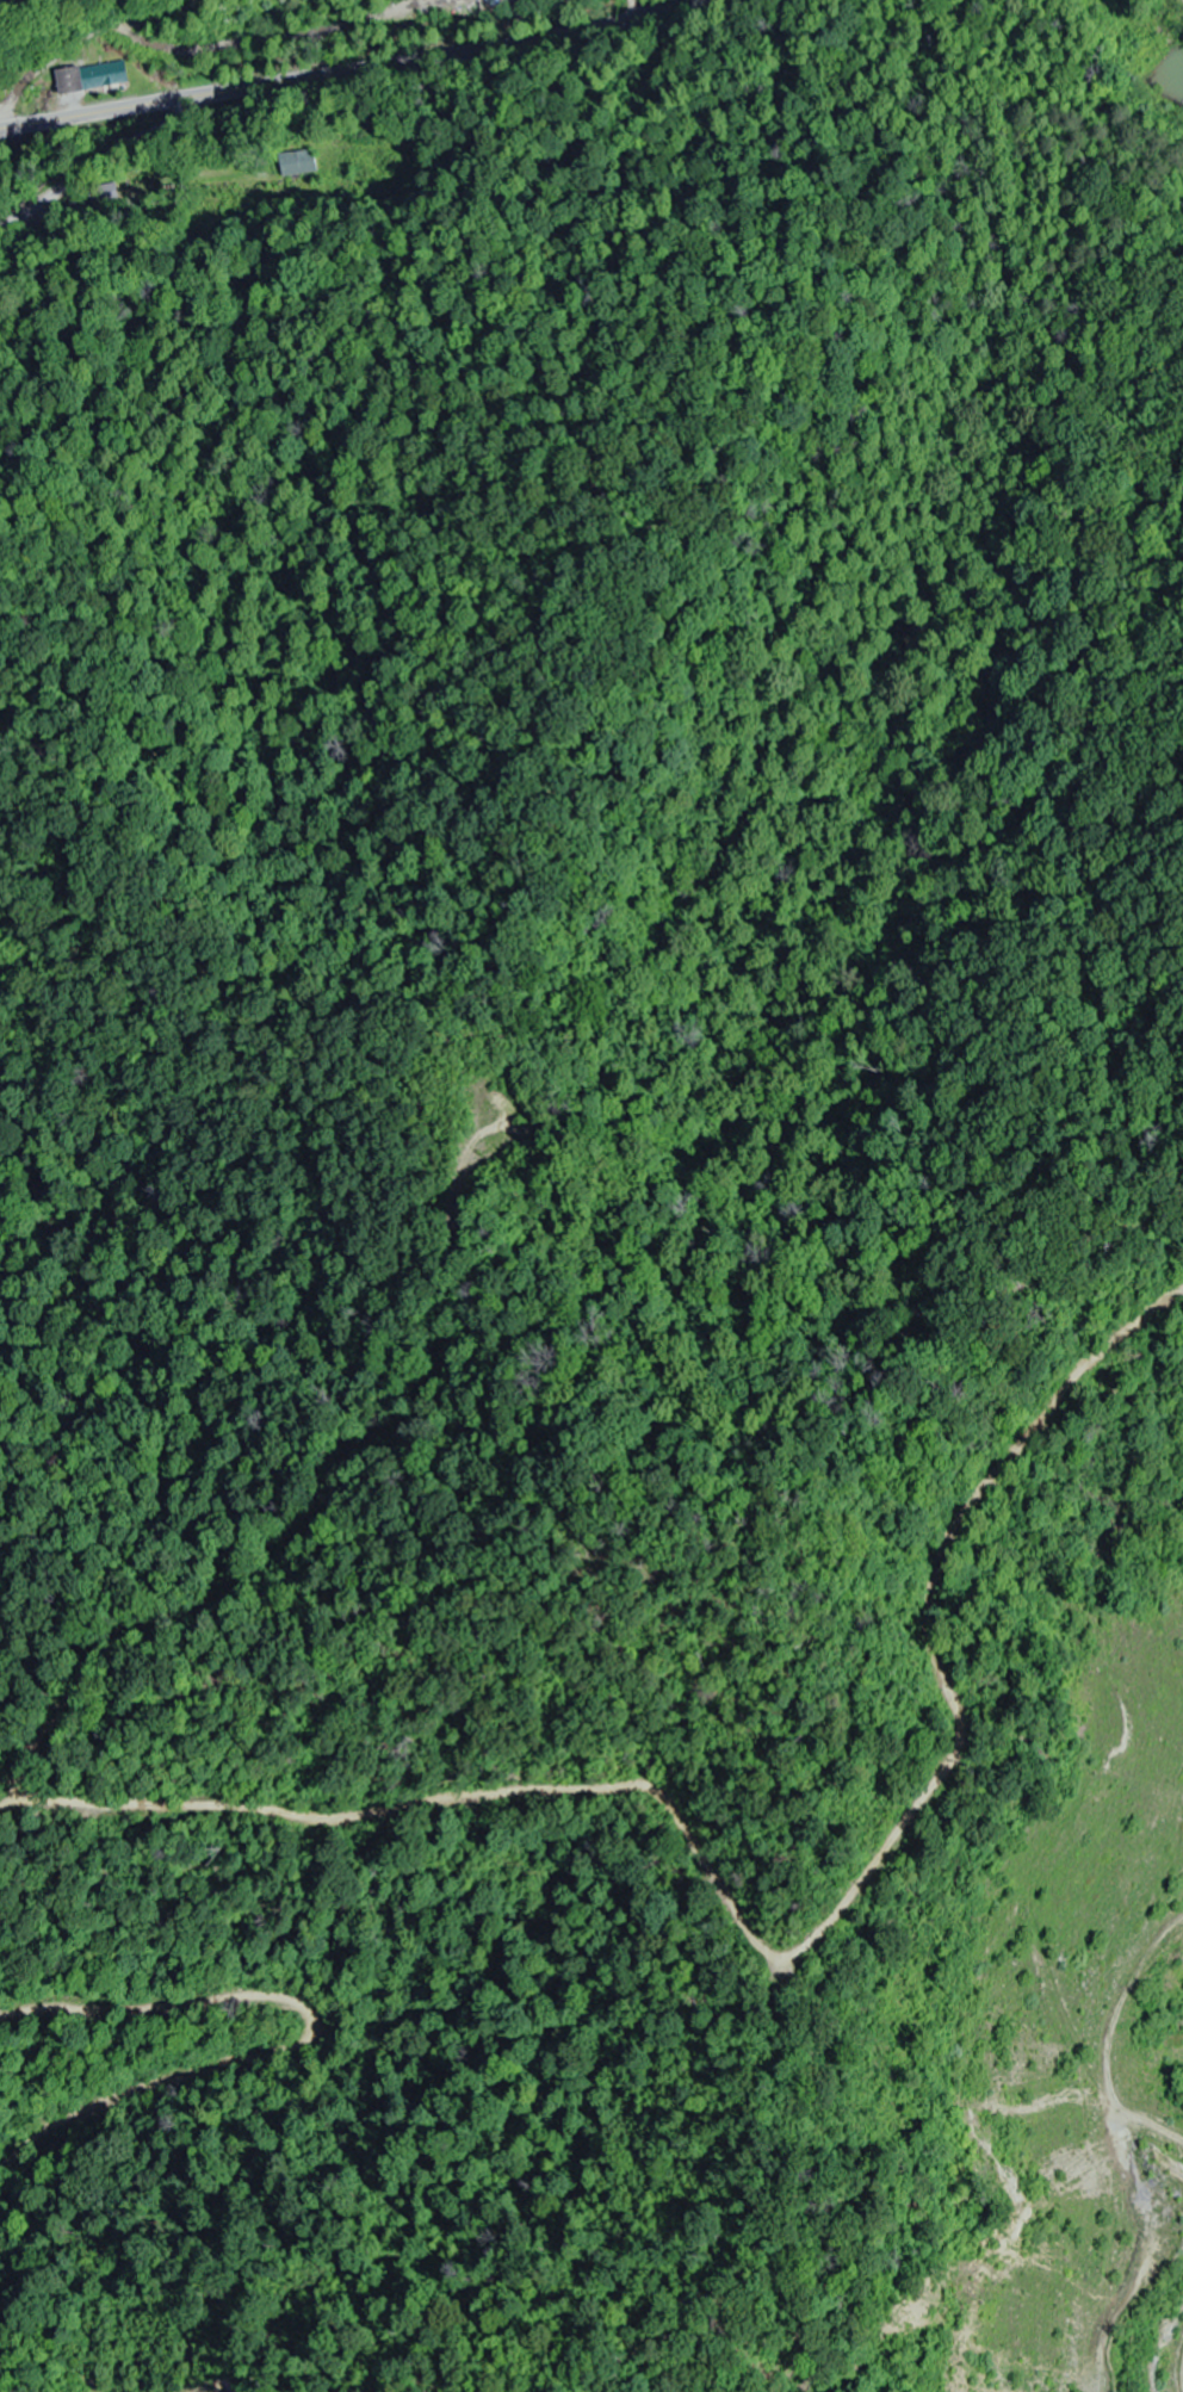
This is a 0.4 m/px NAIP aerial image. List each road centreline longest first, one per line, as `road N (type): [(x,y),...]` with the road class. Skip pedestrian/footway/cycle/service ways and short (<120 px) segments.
road 1 (primary): [(694,0),(545,41),(0,130)]

